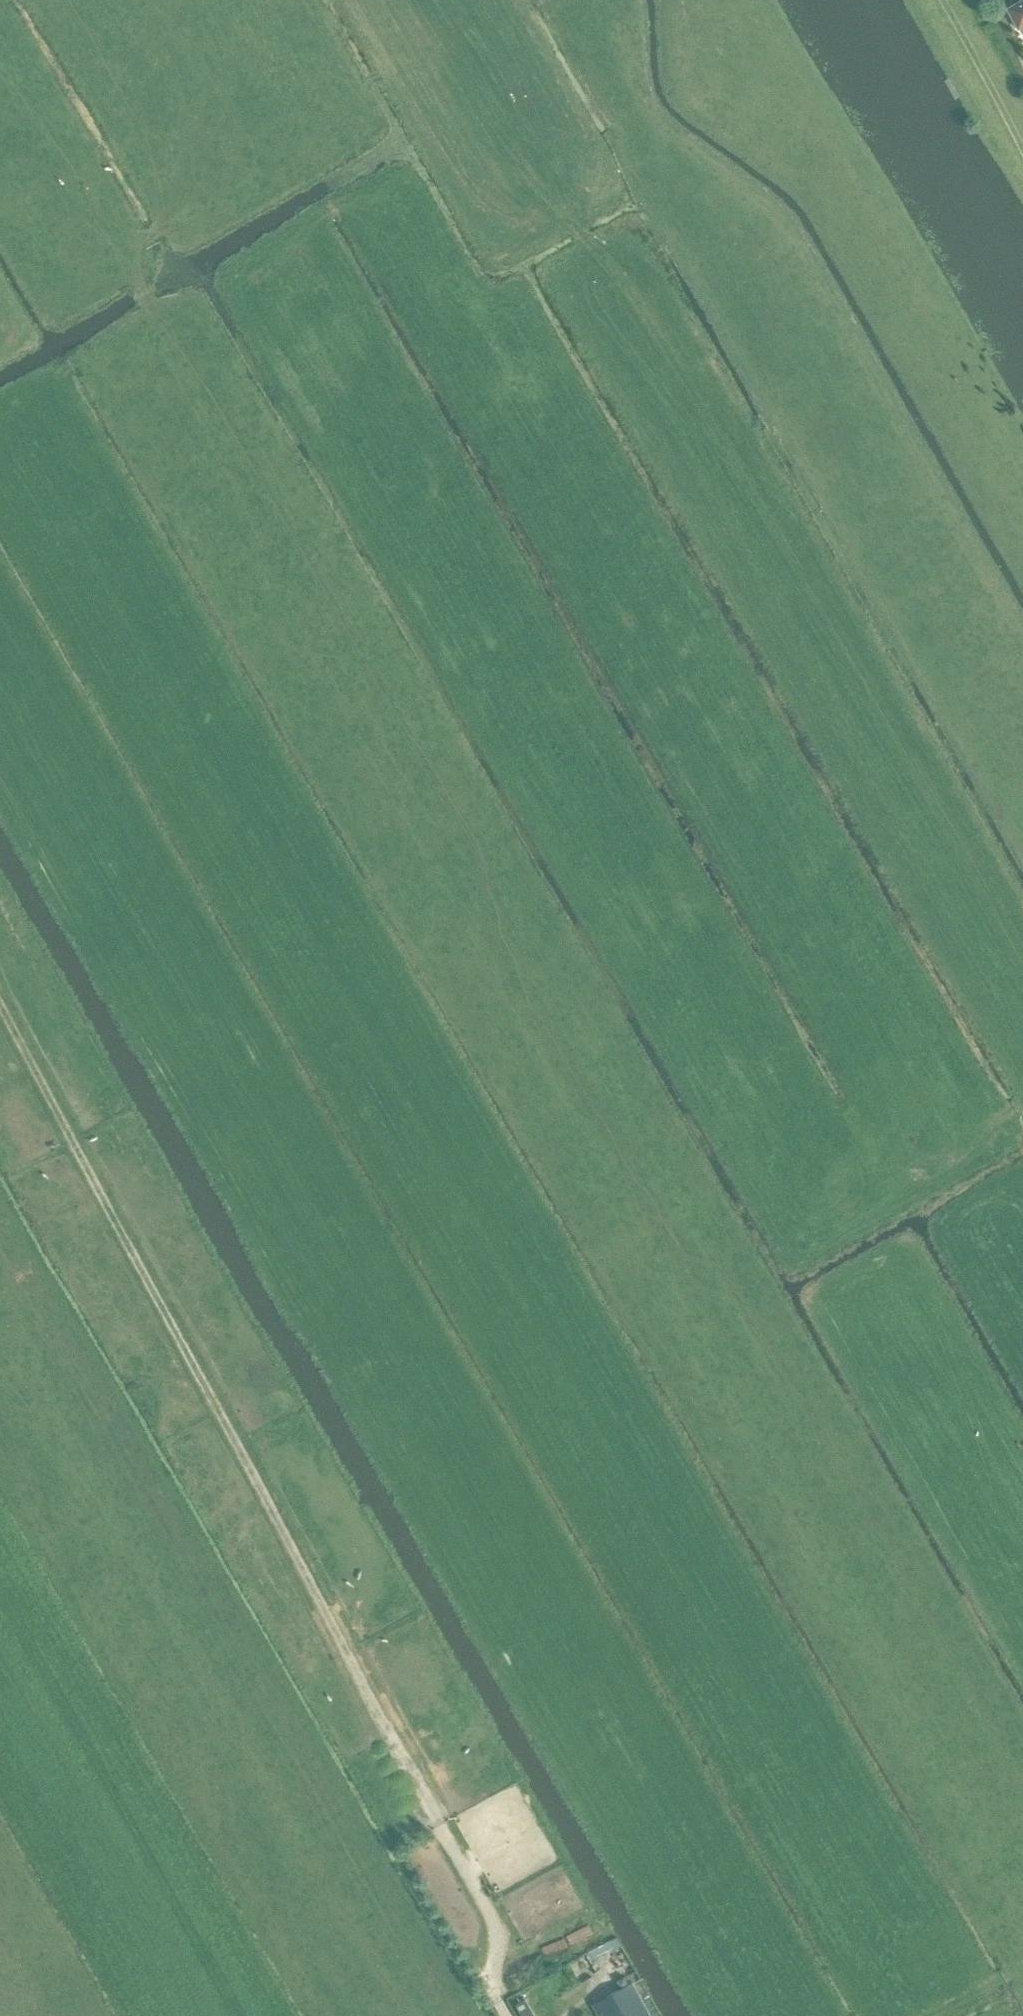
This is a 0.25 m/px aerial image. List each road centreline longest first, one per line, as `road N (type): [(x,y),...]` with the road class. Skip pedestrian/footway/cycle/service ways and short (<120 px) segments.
road 1 (track): [(0,998),(441,1825)]
road 2 (track): [(1022,153),(941,0)]

